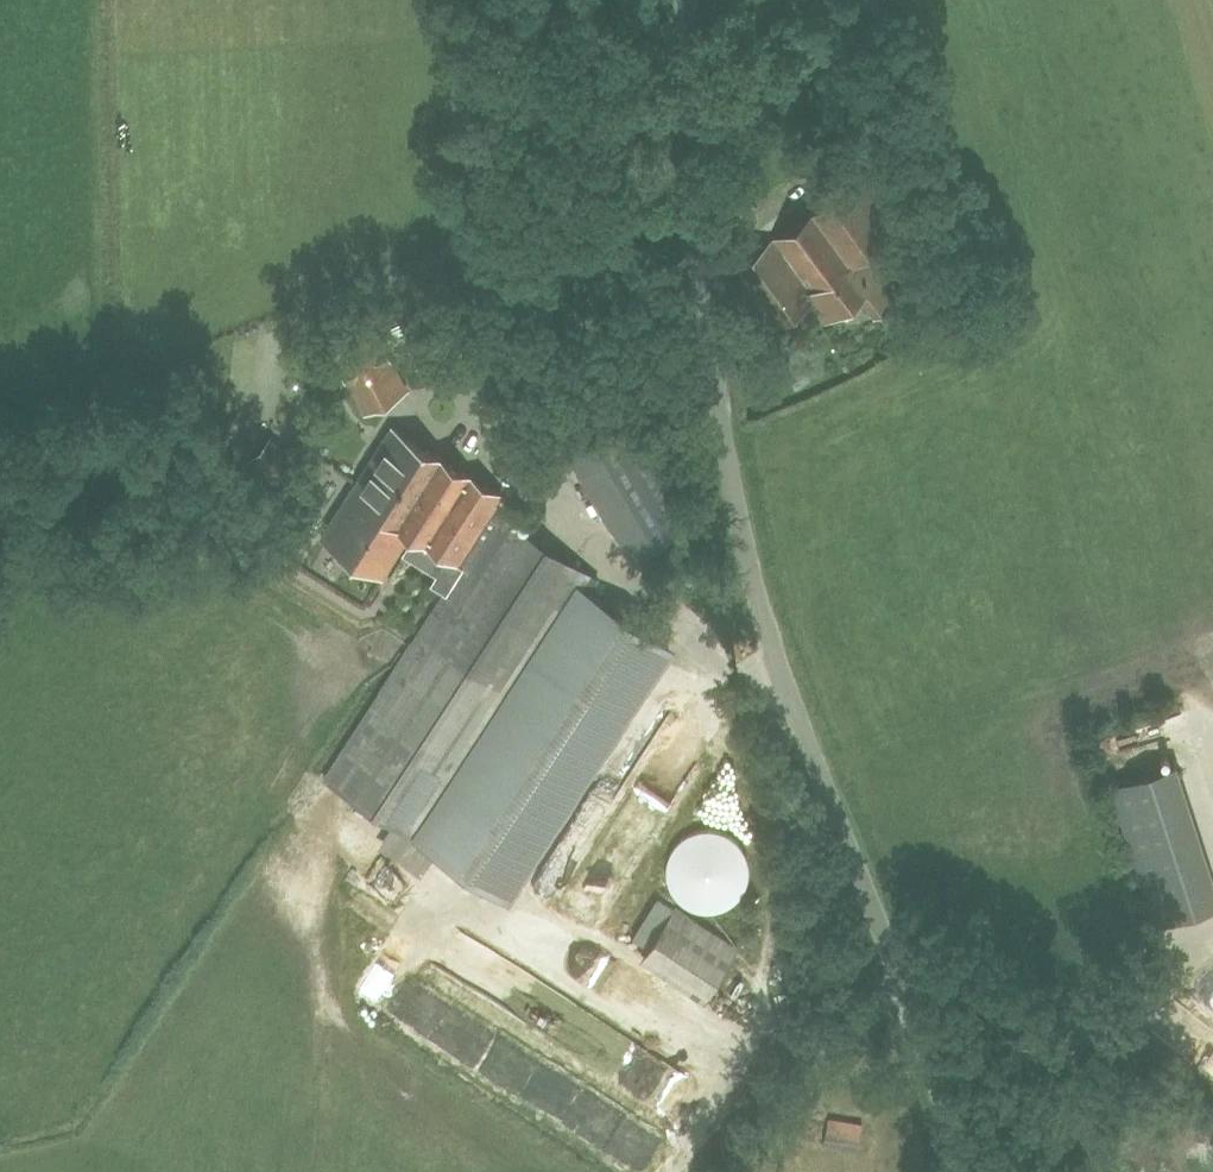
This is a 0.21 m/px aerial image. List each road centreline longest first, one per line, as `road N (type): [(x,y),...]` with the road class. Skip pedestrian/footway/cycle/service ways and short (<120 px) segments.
road 1 (unclassified): [(960,1171),(930,1059),(795,712),(744,541),(684,183),(686,0)]

